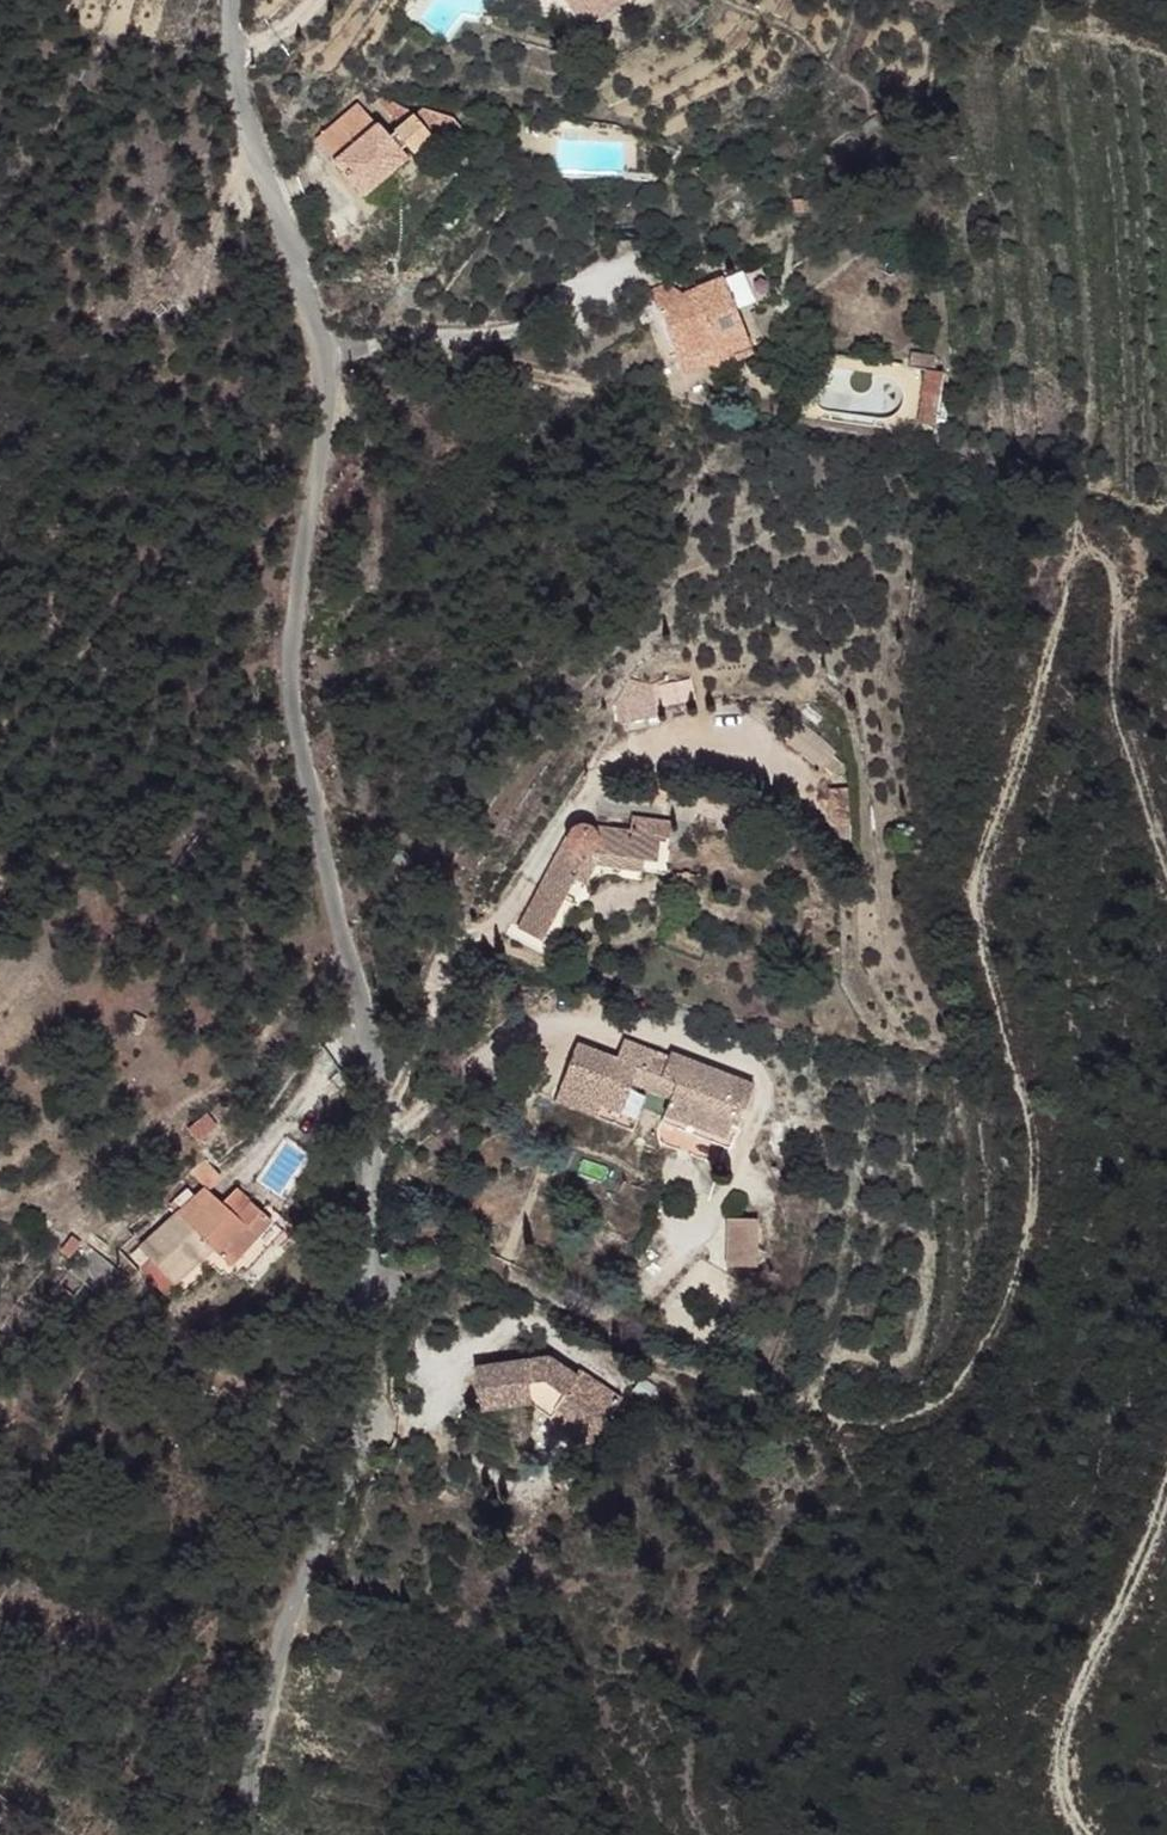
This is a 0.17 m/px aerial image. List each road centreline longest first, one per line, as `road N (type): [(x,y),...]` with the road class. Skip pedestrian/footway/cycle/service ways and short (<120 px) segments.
road 1 (track): [(348,1290),(448,1259),(511,1275),(746,1397),(870,1430),(960,1411),(1028,1270),(1039,1133),(987,956),(984,862),(1042,714),(1068,576),(1090,535),(1128,539),(1135,605),(1117,678),(1166,865)]
road 2 (unclassified): [(245,1834),(271,1667),(346,1469),(351,1012),(288,763),(262,605),(300,266),(235,59),(234,0)]
road 3 (track): [(1166,1528),(1055,1765),(1082,1834)]

